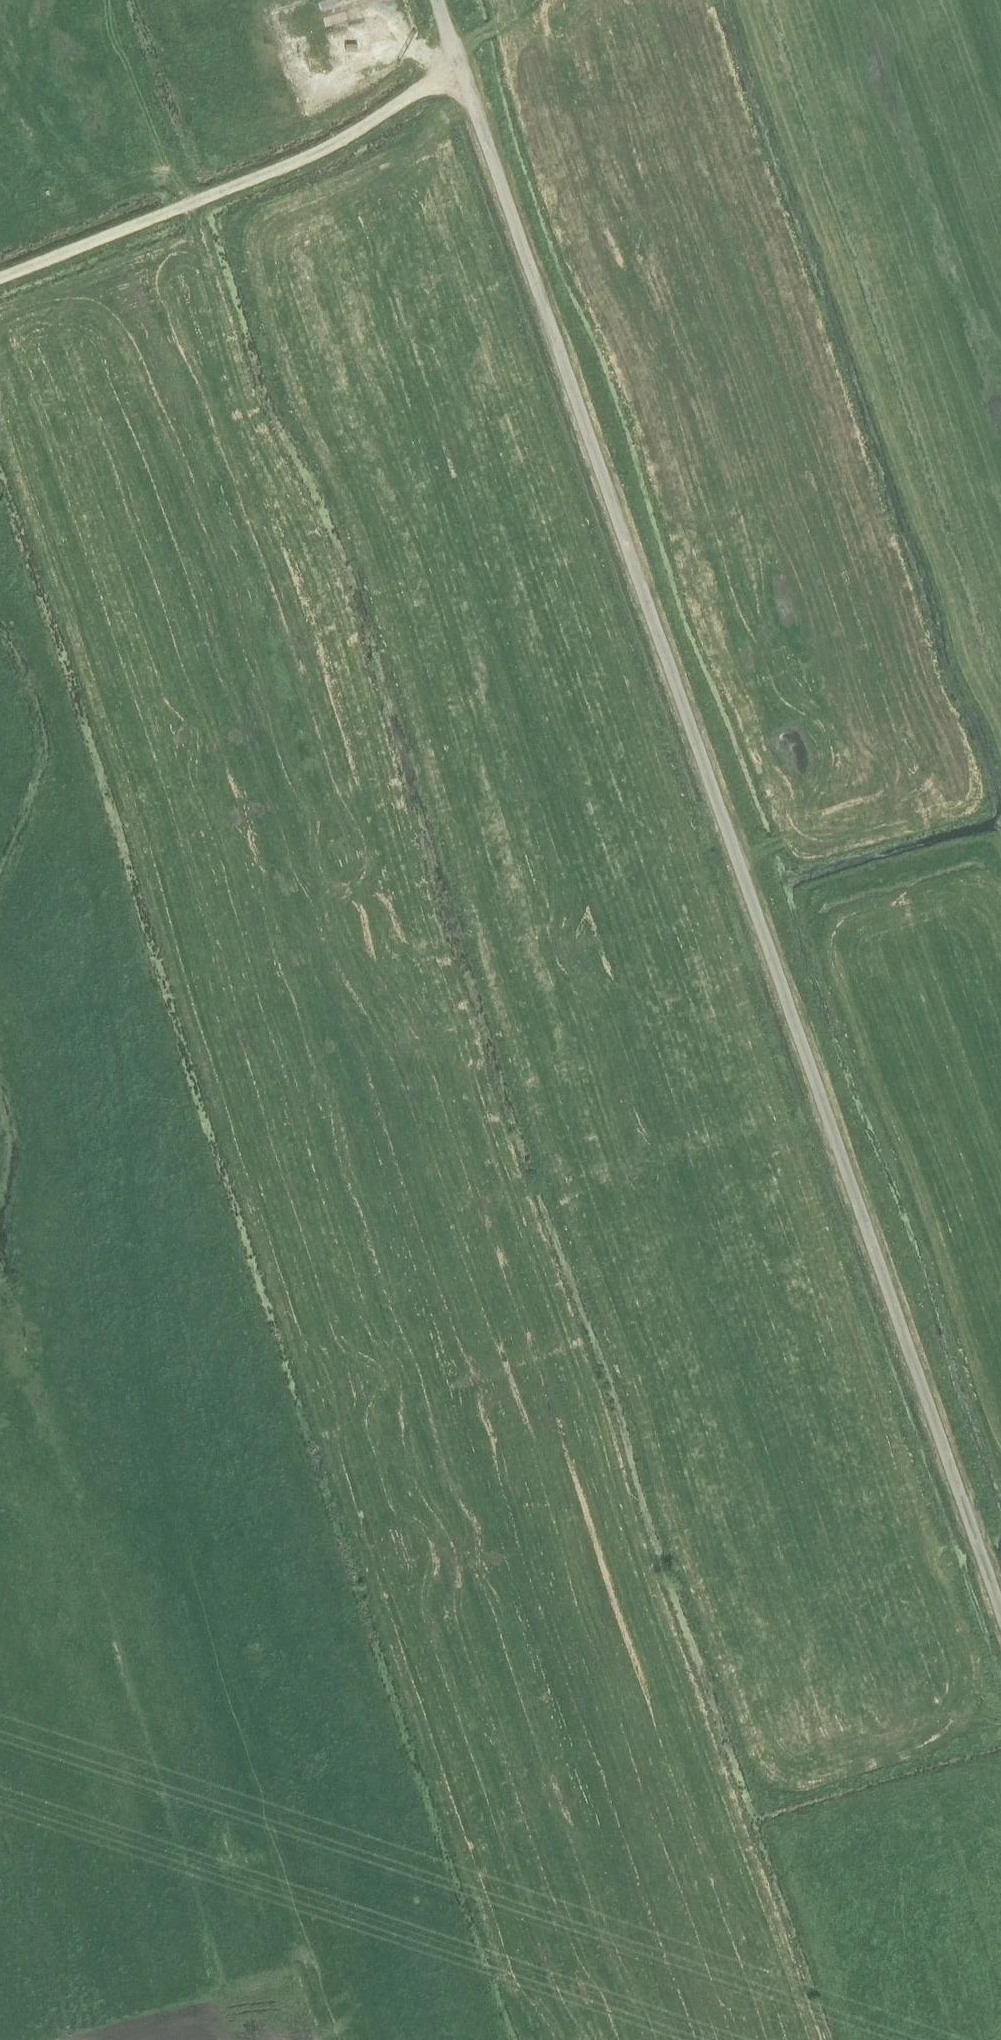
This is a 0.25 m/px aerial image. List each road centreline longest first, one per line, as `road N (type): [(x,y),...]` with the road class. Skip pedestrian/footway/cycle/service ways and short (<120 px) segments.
road 1 (unclassified): [(1000,1597),(438,0)]
road 2 (track): [(0,281),(306,165),(461,71)]

